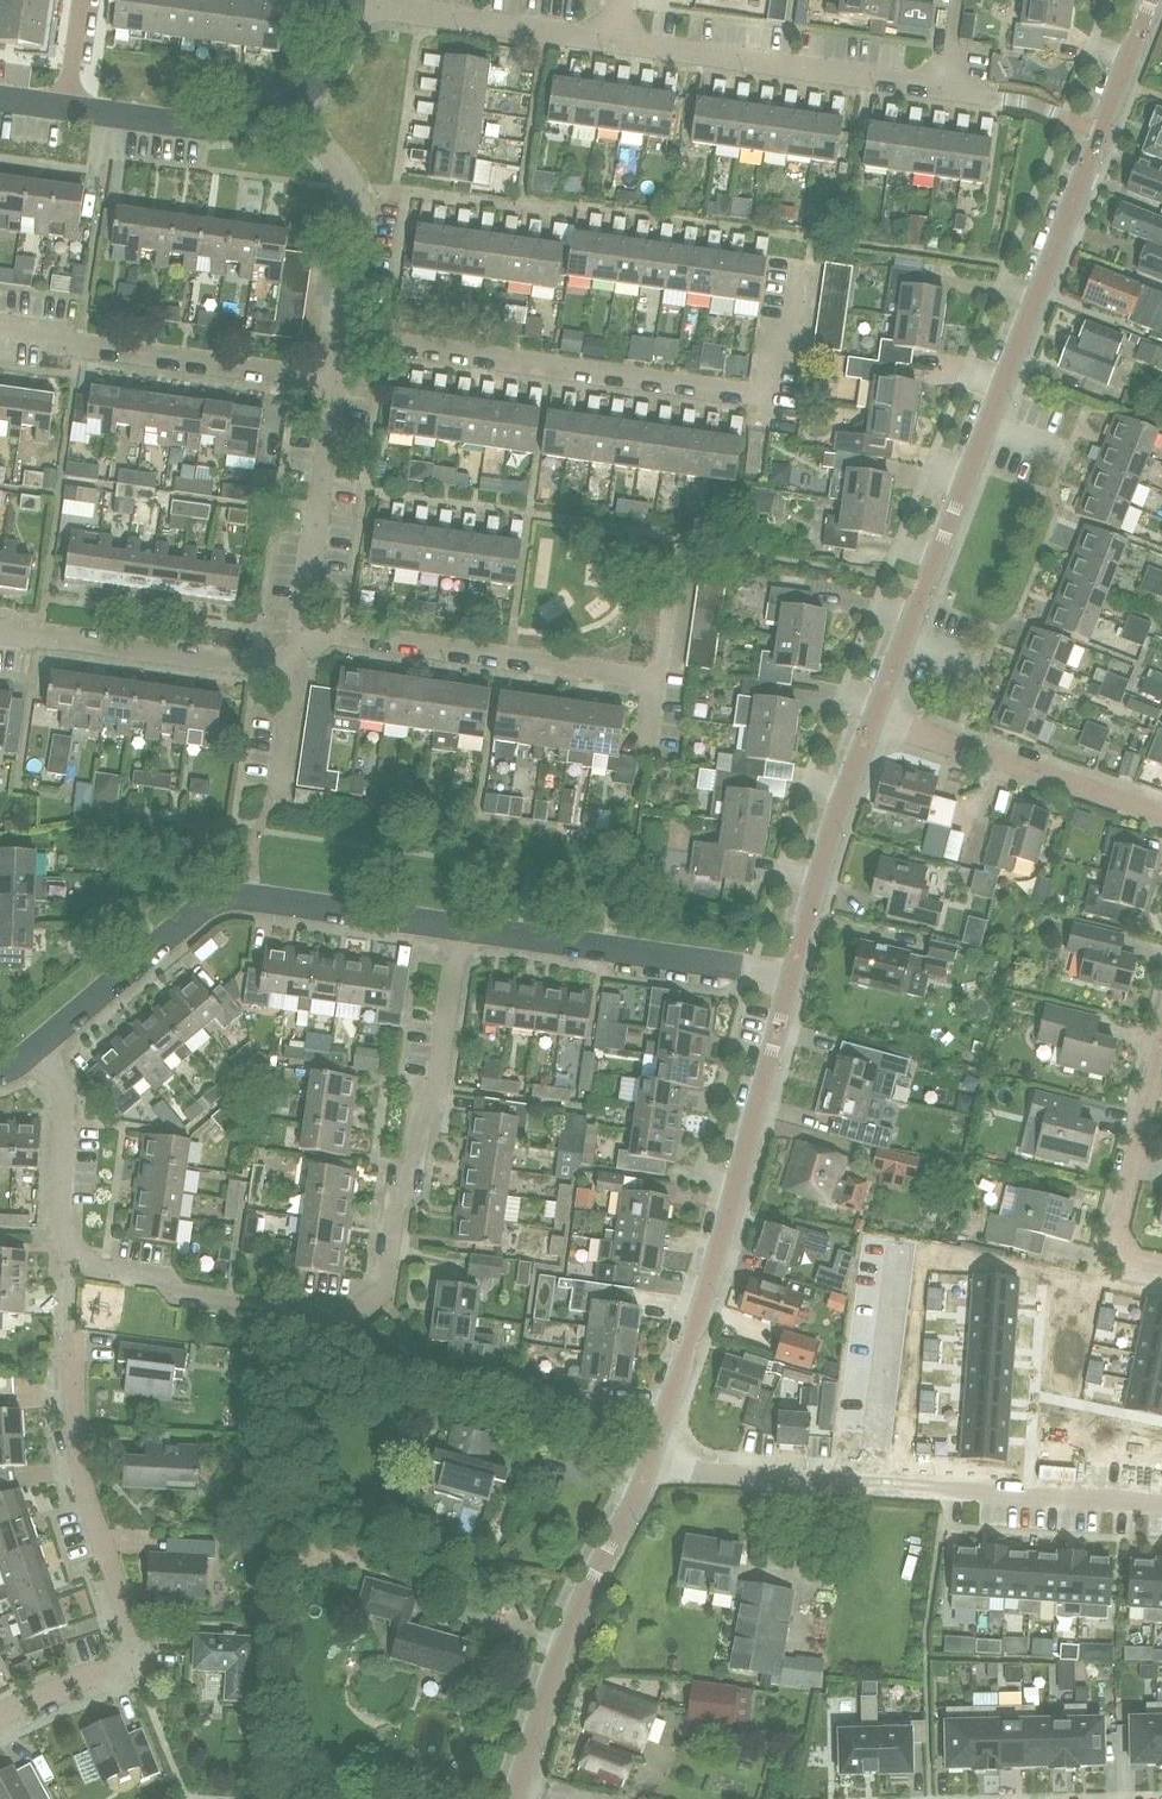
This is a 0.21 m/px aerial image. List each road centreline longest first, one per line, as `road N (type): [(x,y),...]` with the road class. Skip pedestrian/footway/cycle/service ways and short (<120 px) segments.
road 1 (tertiary): [(867,720),(1149,0)]
road 2 (residential): [(471,922),(374,1299),(339,1310),(245,1300),(76,1265)]
road 3 (residential): [(341,335),(790,396),(811,258)]
road 4 (residential): [(0,1713),(139,1658),(77,1429),(76,1265)]
road 5 (tertiary): [(649,1468),(788,974)]
road 6 (residential): [(1161,1501),(649,1468)]
road 7 (residential): [(24,1063),(208,903),(276,897),(471,922)]
road 8 (residential): [(663,671),(298,617)]
road 9 (tertiary): [(515,1798),(548,1659),(649,1468)]
road 10 (residential): [(337,367),(0,324)]
road 11 (residential): [(933,87),(614,38)]
road 12 (residential): [(471,922),(788,974)]
road 13 (residential): [(1161,816),(867,720)]
road 14 (residential): [(290,662),(0,626)]
road 15 (residential): [(1161,1264),(1135,1259),(1115,1226),(1161,1015)]
road 16 (tertiary): [(788,974),(867,720)]
road 17 (residential): [(614,38),(353,0)]
road 18 (residential): [(341,335),(360,219),(349,183),(292,103)]
road 19 (residential): [(298,617),(337,367)]
road 20 (residential): [(292,103),(269,119),(202,127),(66,108)]
road 21 (residential): [(76,1265),(76,1135),(24,1063)]
road 22 (residential): [(663,671),(680,536)]
road 23 (residential): [(271,787),(290,662)]
road 24 (residential): [(353,0),(339,49),(292,103)]

